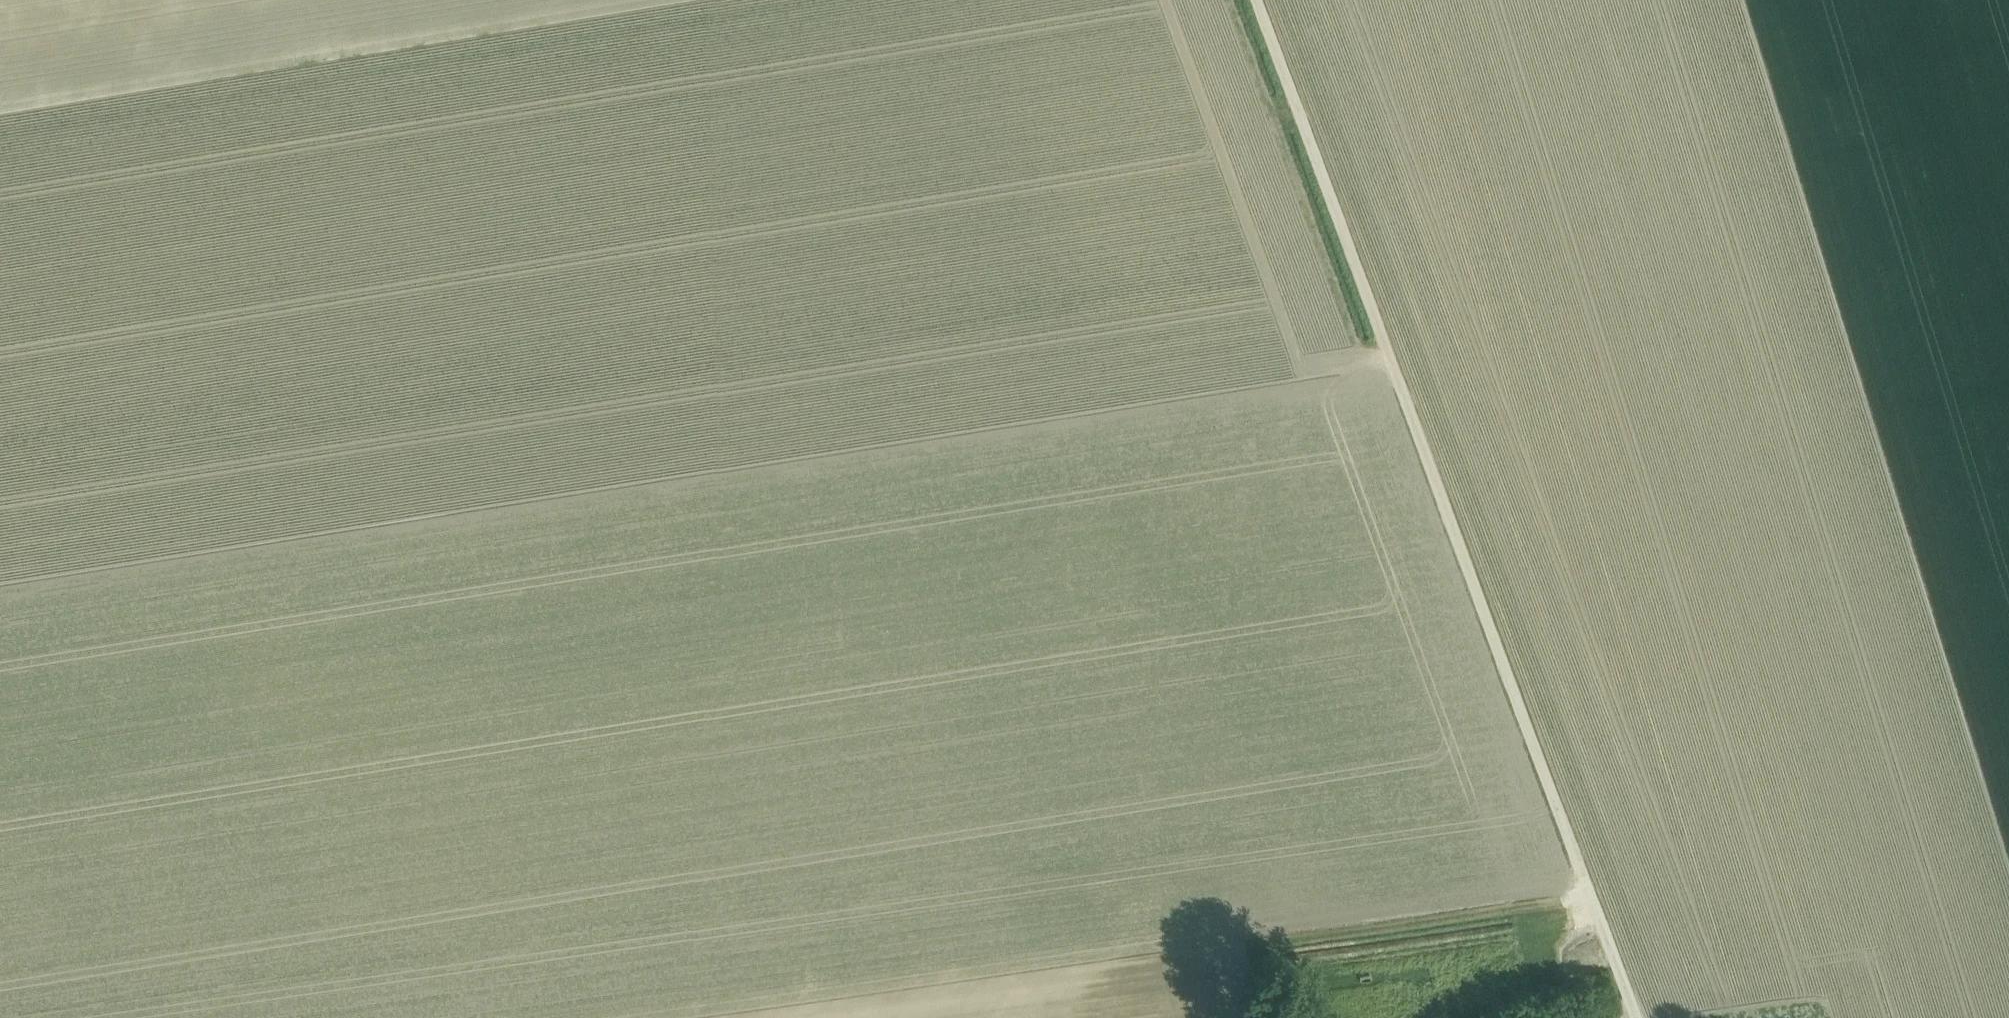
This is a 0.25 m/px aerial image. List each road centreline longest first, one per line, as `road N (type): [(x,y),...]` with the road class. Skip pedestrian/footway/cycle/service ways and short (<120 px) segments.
road 1 (track): [(1582,875),(1258,0)]
road 2 (track): [(1391,356),(1362,360),(1227,0)]
road 3 (track): [(1582,875),(1636,1017)]

